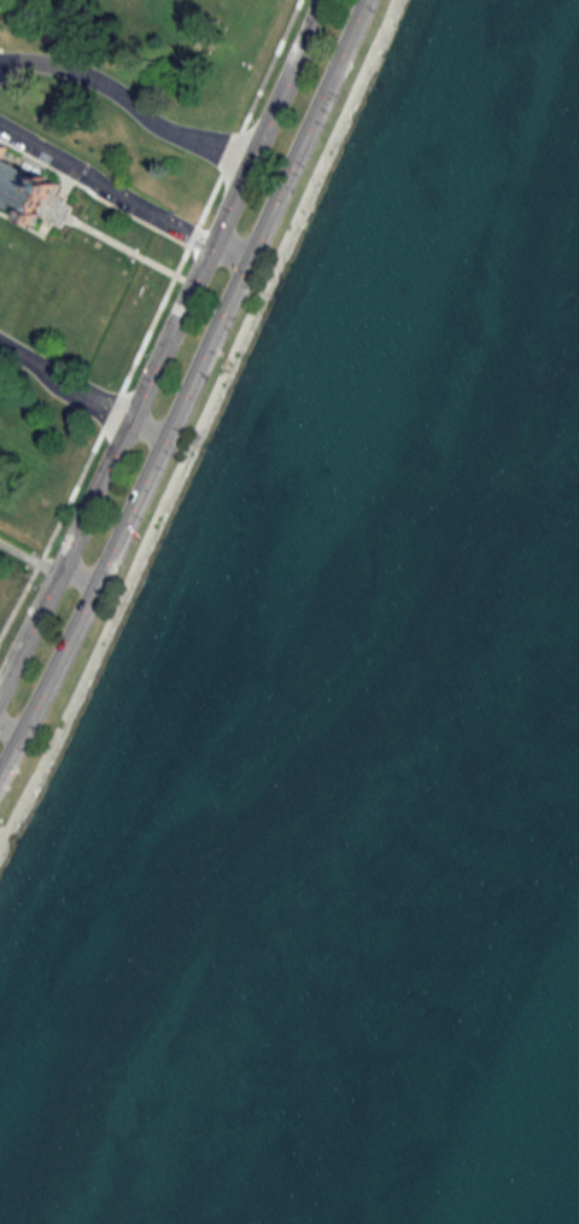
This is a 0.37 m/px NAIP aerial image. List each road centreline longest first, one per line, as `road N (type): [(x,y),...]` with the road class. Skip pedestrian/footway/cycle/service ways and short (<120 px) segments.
road 1 (secondary): [(0,775),(98,585),(366,0)]
road 2 (secondary): [(319,0),(0,693)]

